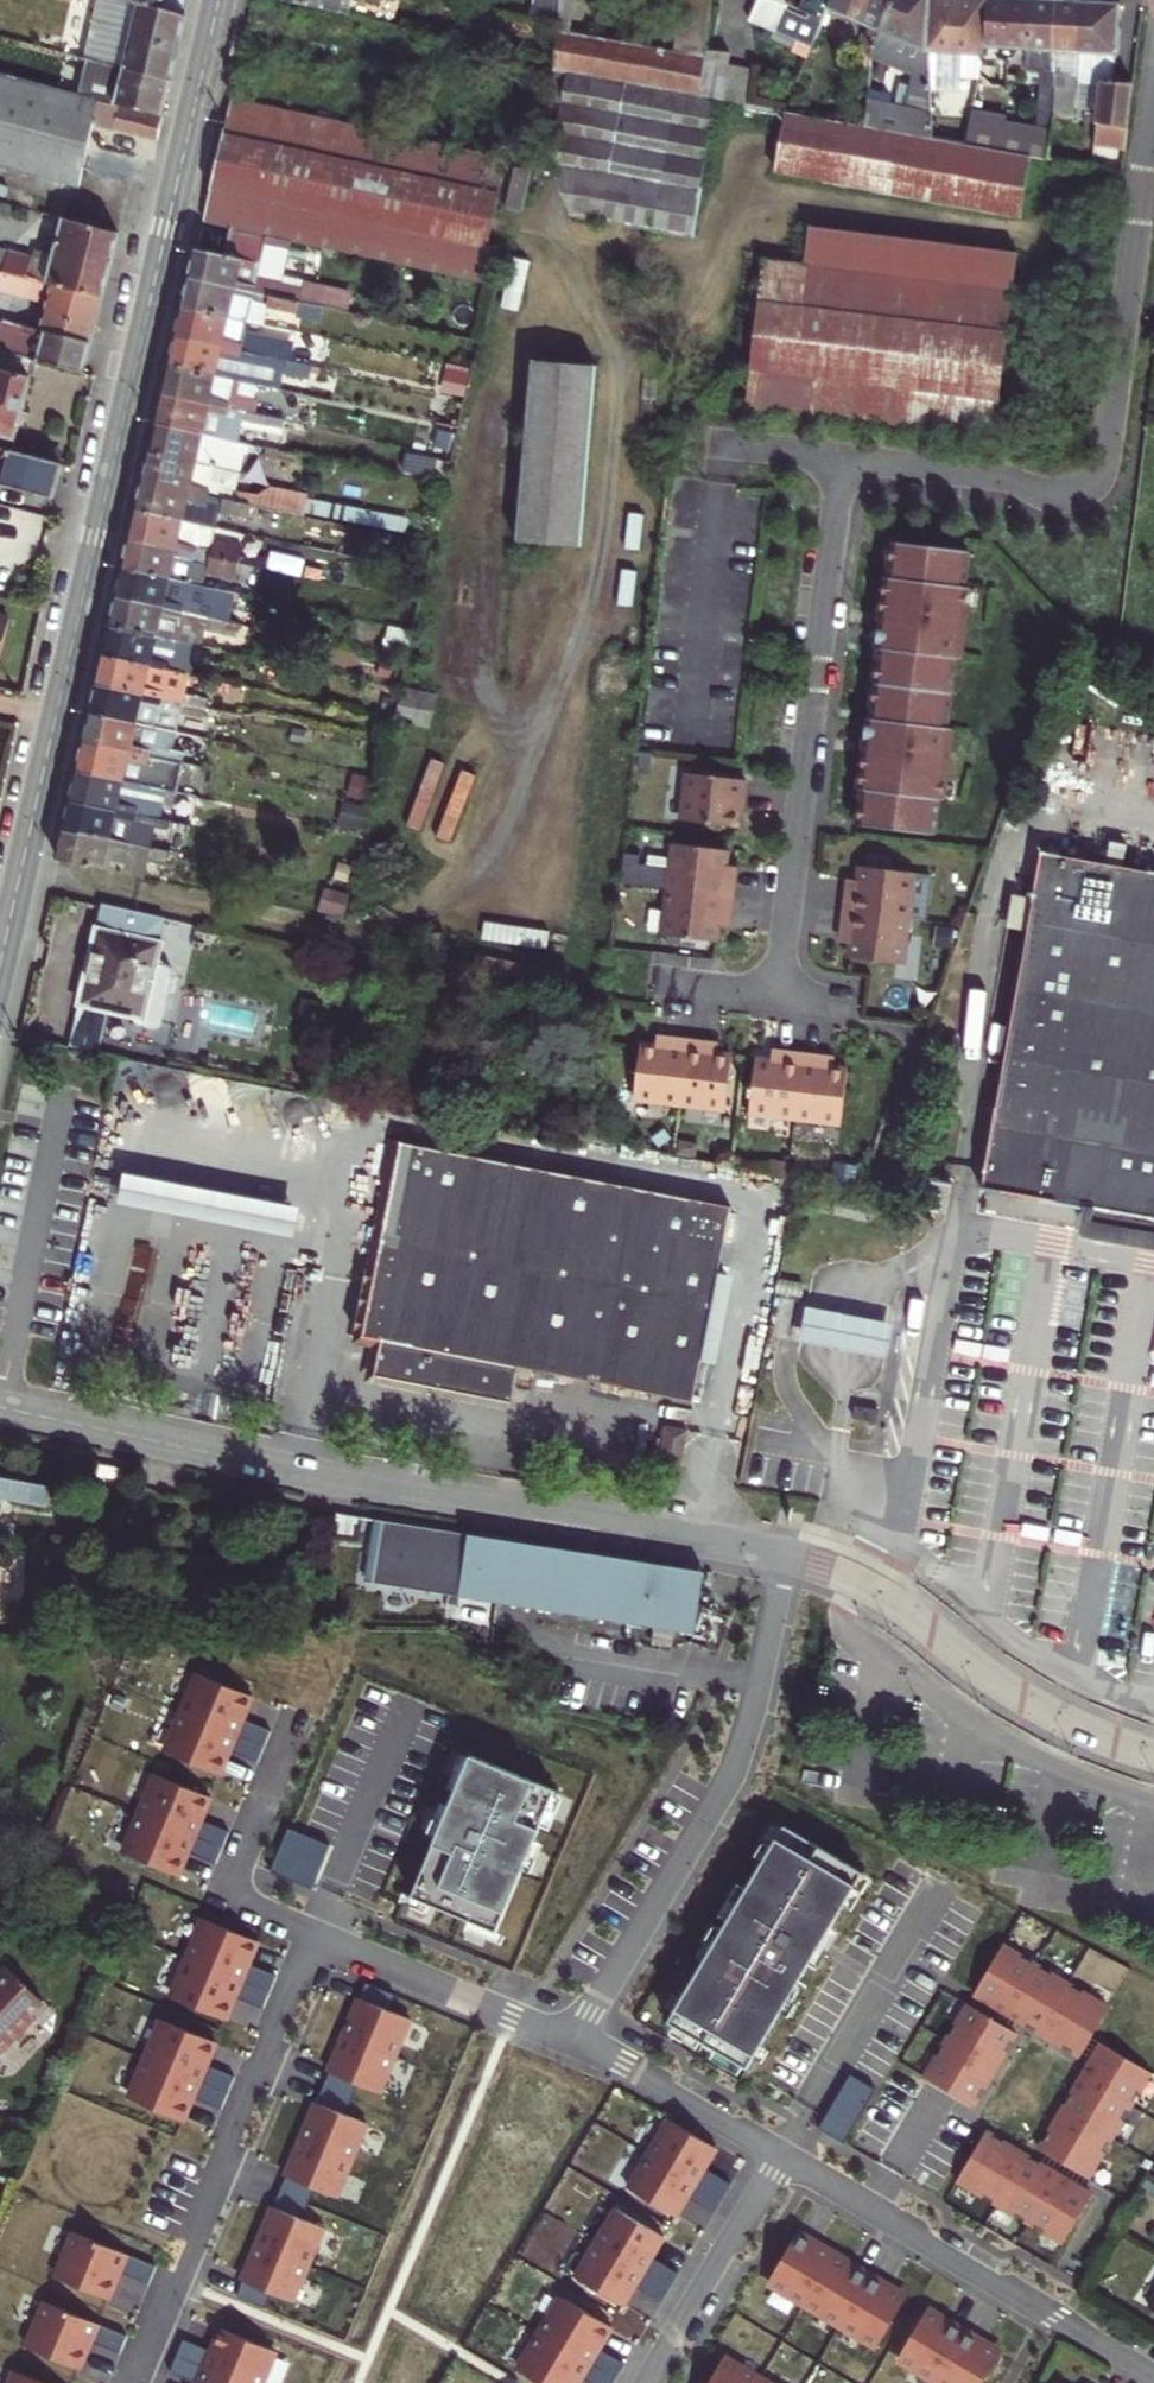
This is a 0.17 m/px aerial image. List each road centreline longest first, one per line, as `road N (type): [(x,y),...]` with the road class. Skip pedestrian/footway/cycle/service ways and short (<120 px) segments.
road 1 (secondary): [(218,0),(0,958)]
road 2 (residential): [(0,1407),(402,1492),(777,1556)]
road 3 (residential): [(1153,116),(1111,475),(1092,488),(849,466)]
road 4 (residential): [(849,466),(770,1003)]
road 5 (residential): [(777,1556),(755,1698),(728,1781),(571,2043)]
road 6 (residential): [(331,1936),(130,2382)]
road 7 (residential): [(777,1556),(867,1587),(1040,1708),(1153,1756)]
road 8 (residential): [(1048,2311),(786,2153)]
road 9 (residential): [(331,1936),(256,1904),(237,1886),(292,1723)]
road 10 (residential): [(651,2382),(786,2153)]
road 11 (residential): [(571,2043),(331,1936)]
road 12 (residential): [(786,2153),(571,2043)]
road 13 (residential): [(849,466),(721,455)]
road 14 (residential): [(1048,2311),(1153,2375)]
road 15 (residential): [(649,986),(770,1003)]

